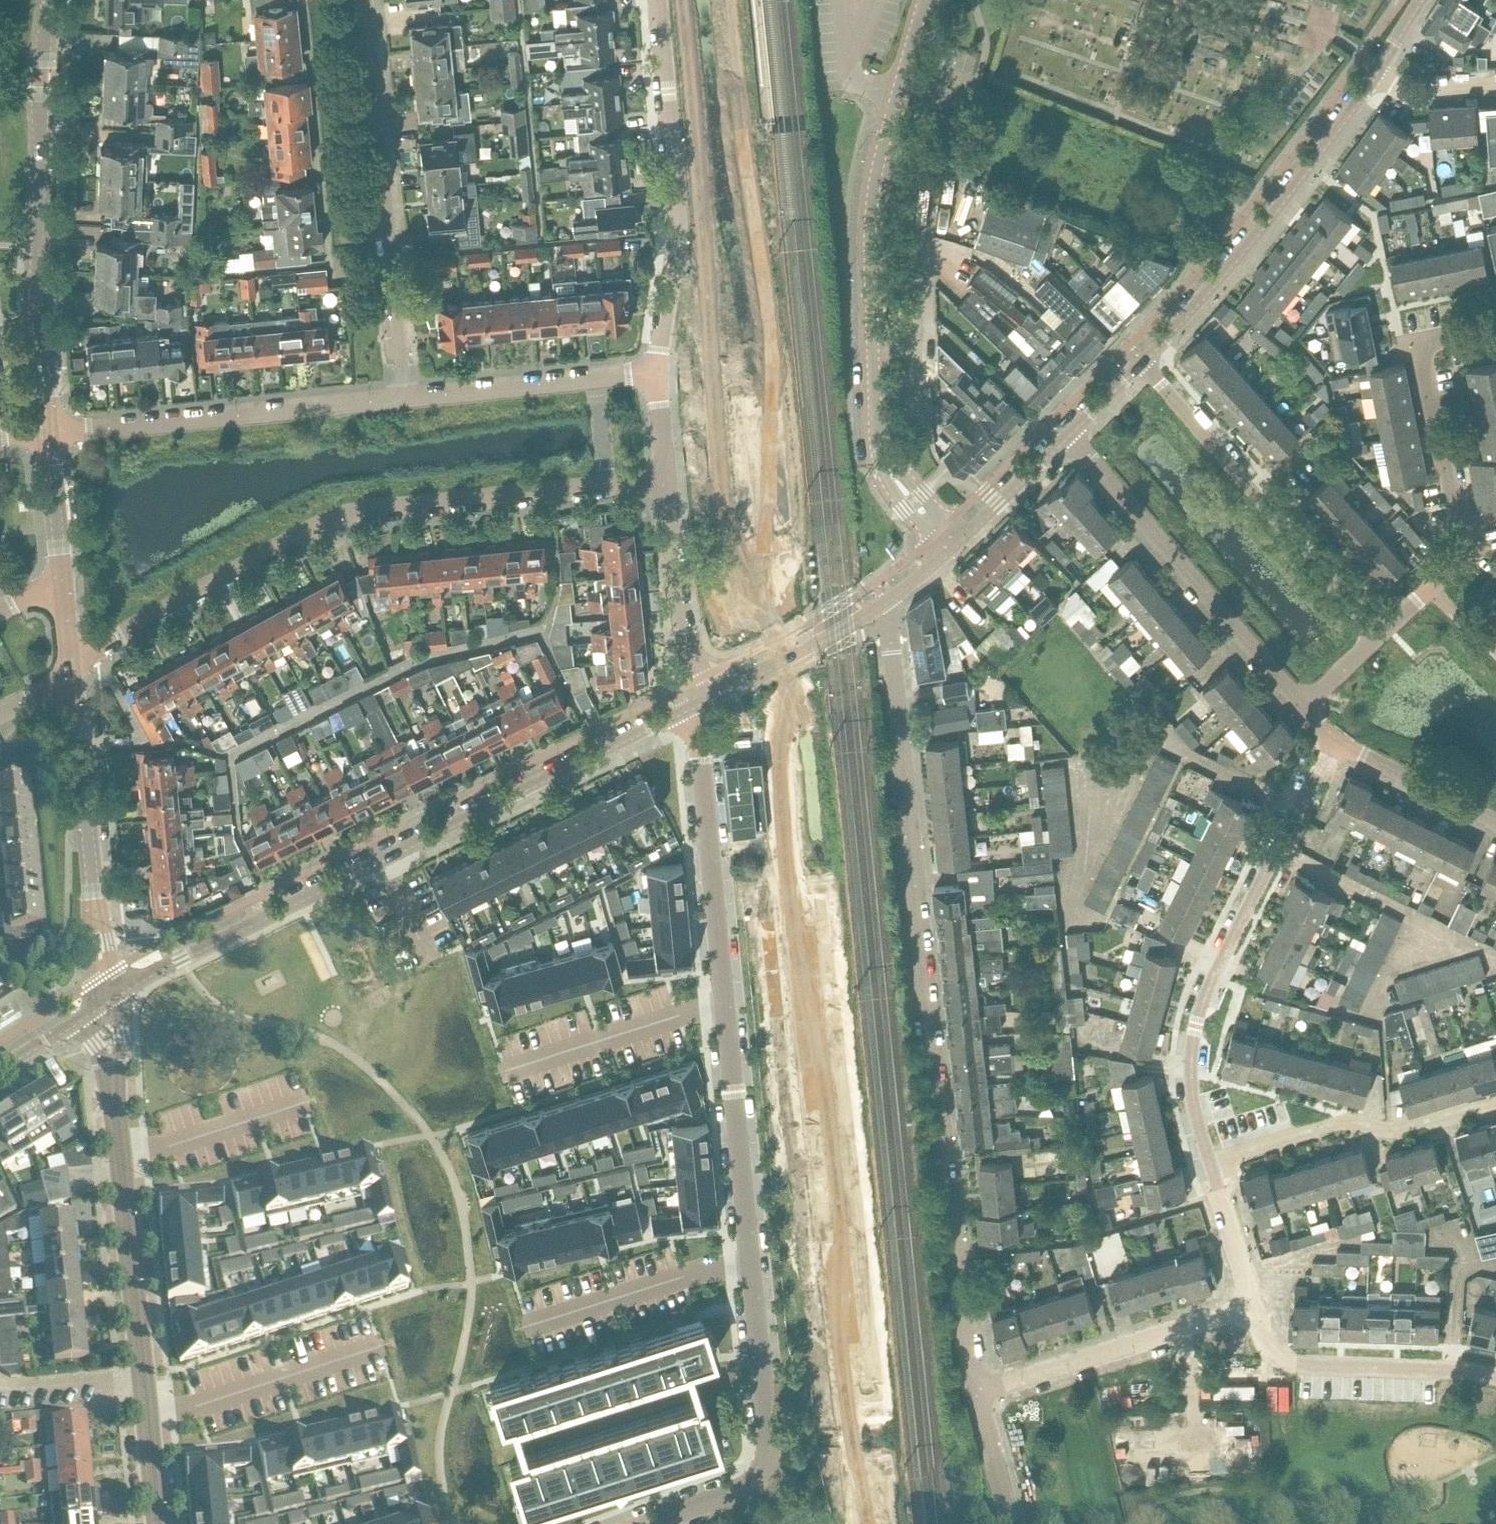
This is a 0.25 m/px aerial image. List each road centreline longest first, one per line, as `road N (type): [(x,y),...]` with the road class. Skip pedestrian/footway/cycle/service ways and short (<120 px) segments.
road 1 (residential): [(649,1523),(748,1484),(760,1474),(768,1442),(694,705)]
road 2 (unclassified): [(105,1000),(694,705)]
road 3 (residential): [(70,662),(339,516),(668,479)]
road 4 (unclassified): [(157,1523),(105,1000)]
road 5 (residential): [(886,459),(874,398),(873,186),(923,0)]
road 6 (residential): [(1210,1165),(1188,1071),(1192,1035),(1214,971),(1334,739)]
road 7 (unclassified): [(46,434),(36,288),(46,0)]
road 8 (residential): [(1495,320),(1427,343),(1424,361),(1464,553),(1379,633)]
road 9 (residential): [(364,0),(402,395)]
road 10 (residential): [(657,371),(676,202),(656,0)]
road 11 (unclassified): [(1141,360),(1253,233),(1373,72)]
road 12 (residential): [(1379,633),(1141,360)]
road 13 (residential): [(1069,433),(1304,704)]
road 14 (residential): [(402,395),(46,434)]
road 15 (unclassified): [(105,1000),(71,673)]
road 16 (residential): [(1210,1165),(1352,1120),(1389,1130),(1495,1099)]
road 17 (residential): [(926,873),(898,628),(888,602)]
road 18 (residential): [(1495,1371),(1292,1361),(1272,1347),(1253,1307)]
road 19 (residential): [(657,371),(402,395)]
road 20 (residential): [(1021,1382),(986,1366),(980,1347),(959,1159)]
road 21 (residential): [(1253,1307),(1021,1382)]
road 22 (residential): [(1104,736),(934,567)]
road 23 (residential): [(694,705),(668,479)]
road 24 (unclassified): [(694,705),(888,602)]
road 25 (residential): [(1334,739),(1495,820)]
road 26 (unclassified): [(957,546),(1069,433)]
road 27 (residential): [(1253,1307),(1210,1165)]
road 28 (residential): [(1035,1523),(1021,1382)]
road 29 (unclassified): [(62,571),(46,434)]
road 30 (residential): [(1373,72),(1407,91),(1495,85)]
road 31 (unclassified): [(0,1066),(105,1000)]
road 32 (residential): [(886,459),(887,481),(930,539),(957,546)]

